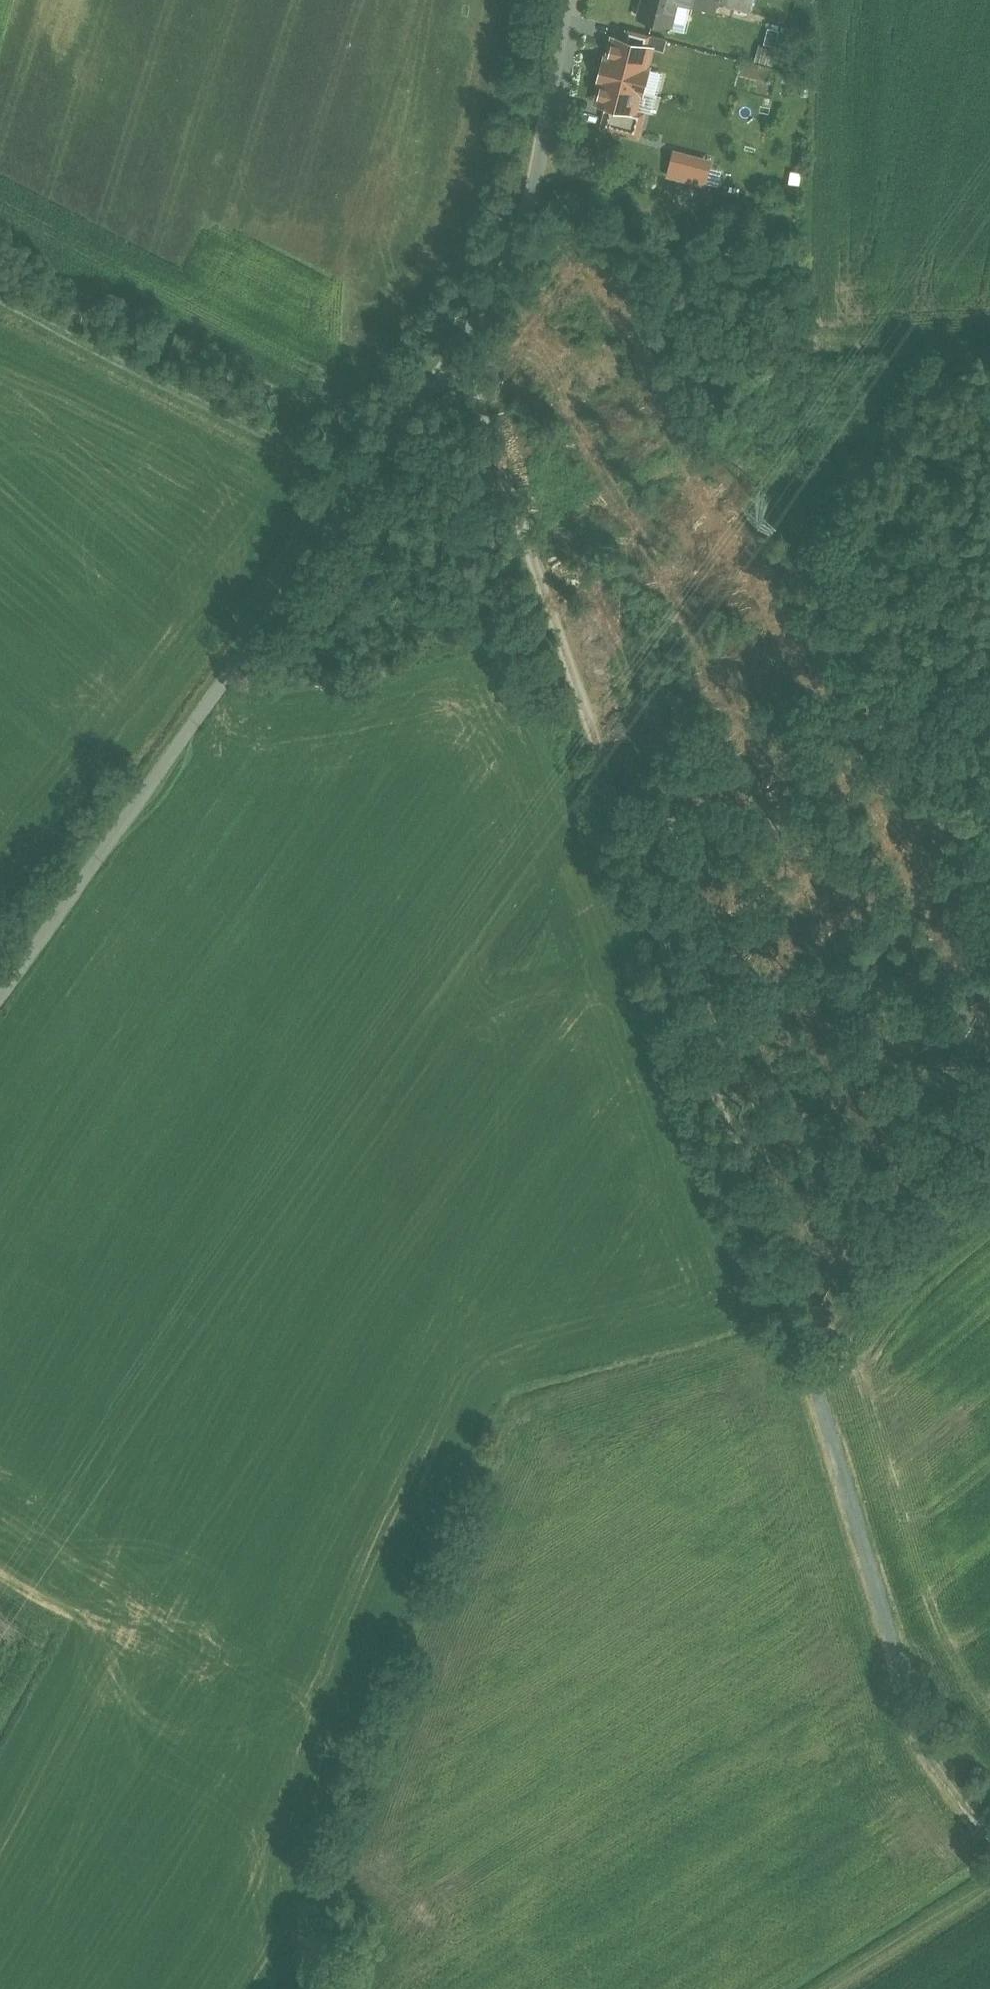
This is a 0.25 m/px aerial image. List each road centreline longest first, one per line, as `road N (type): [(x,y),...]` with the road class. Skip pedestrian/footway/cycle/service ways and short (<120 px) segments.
road 1 (track): [(989,1841),(968,1834),(929,1791),(904,1730),(790,1337),(428,406)]
road 2 (unclassified): [(363,492),(0,999)]
road 3 (unclassified): [(569,0),(541,153),(451,371),(363,492)]
road 4 (unclassified): [(0,301),(363,492)]

